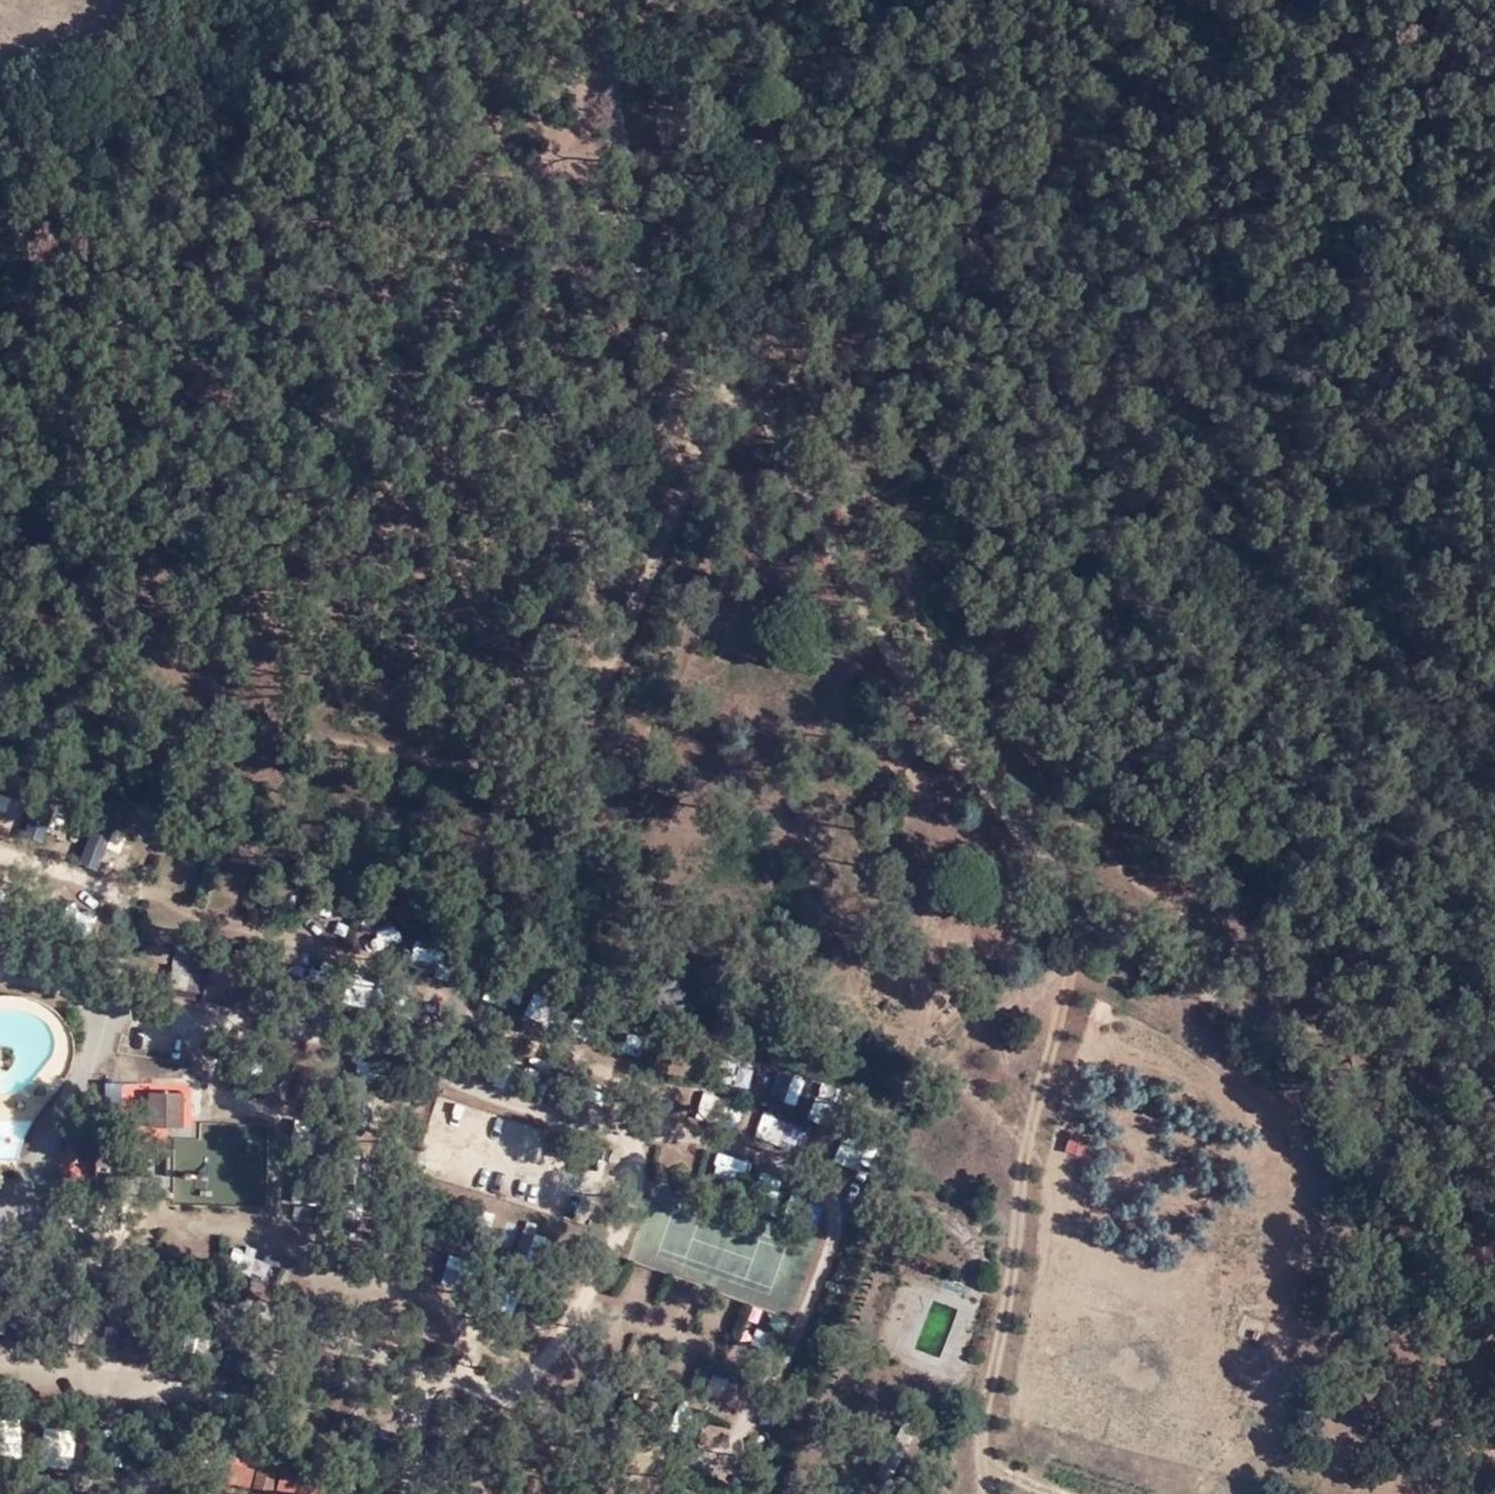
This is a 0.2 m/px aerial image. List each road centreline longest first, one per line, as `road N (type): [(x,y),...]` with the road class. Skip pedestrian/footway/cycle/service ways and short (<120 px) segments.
road 1 (unclassified): [(603,0),(632,300),(662,347),(692,362),(786,463),(828,549),(1092,926),(1279,1040),(1494,1140)]
road 2 (track): [(729,408),(667,571),(552,774),(426,1070)]

